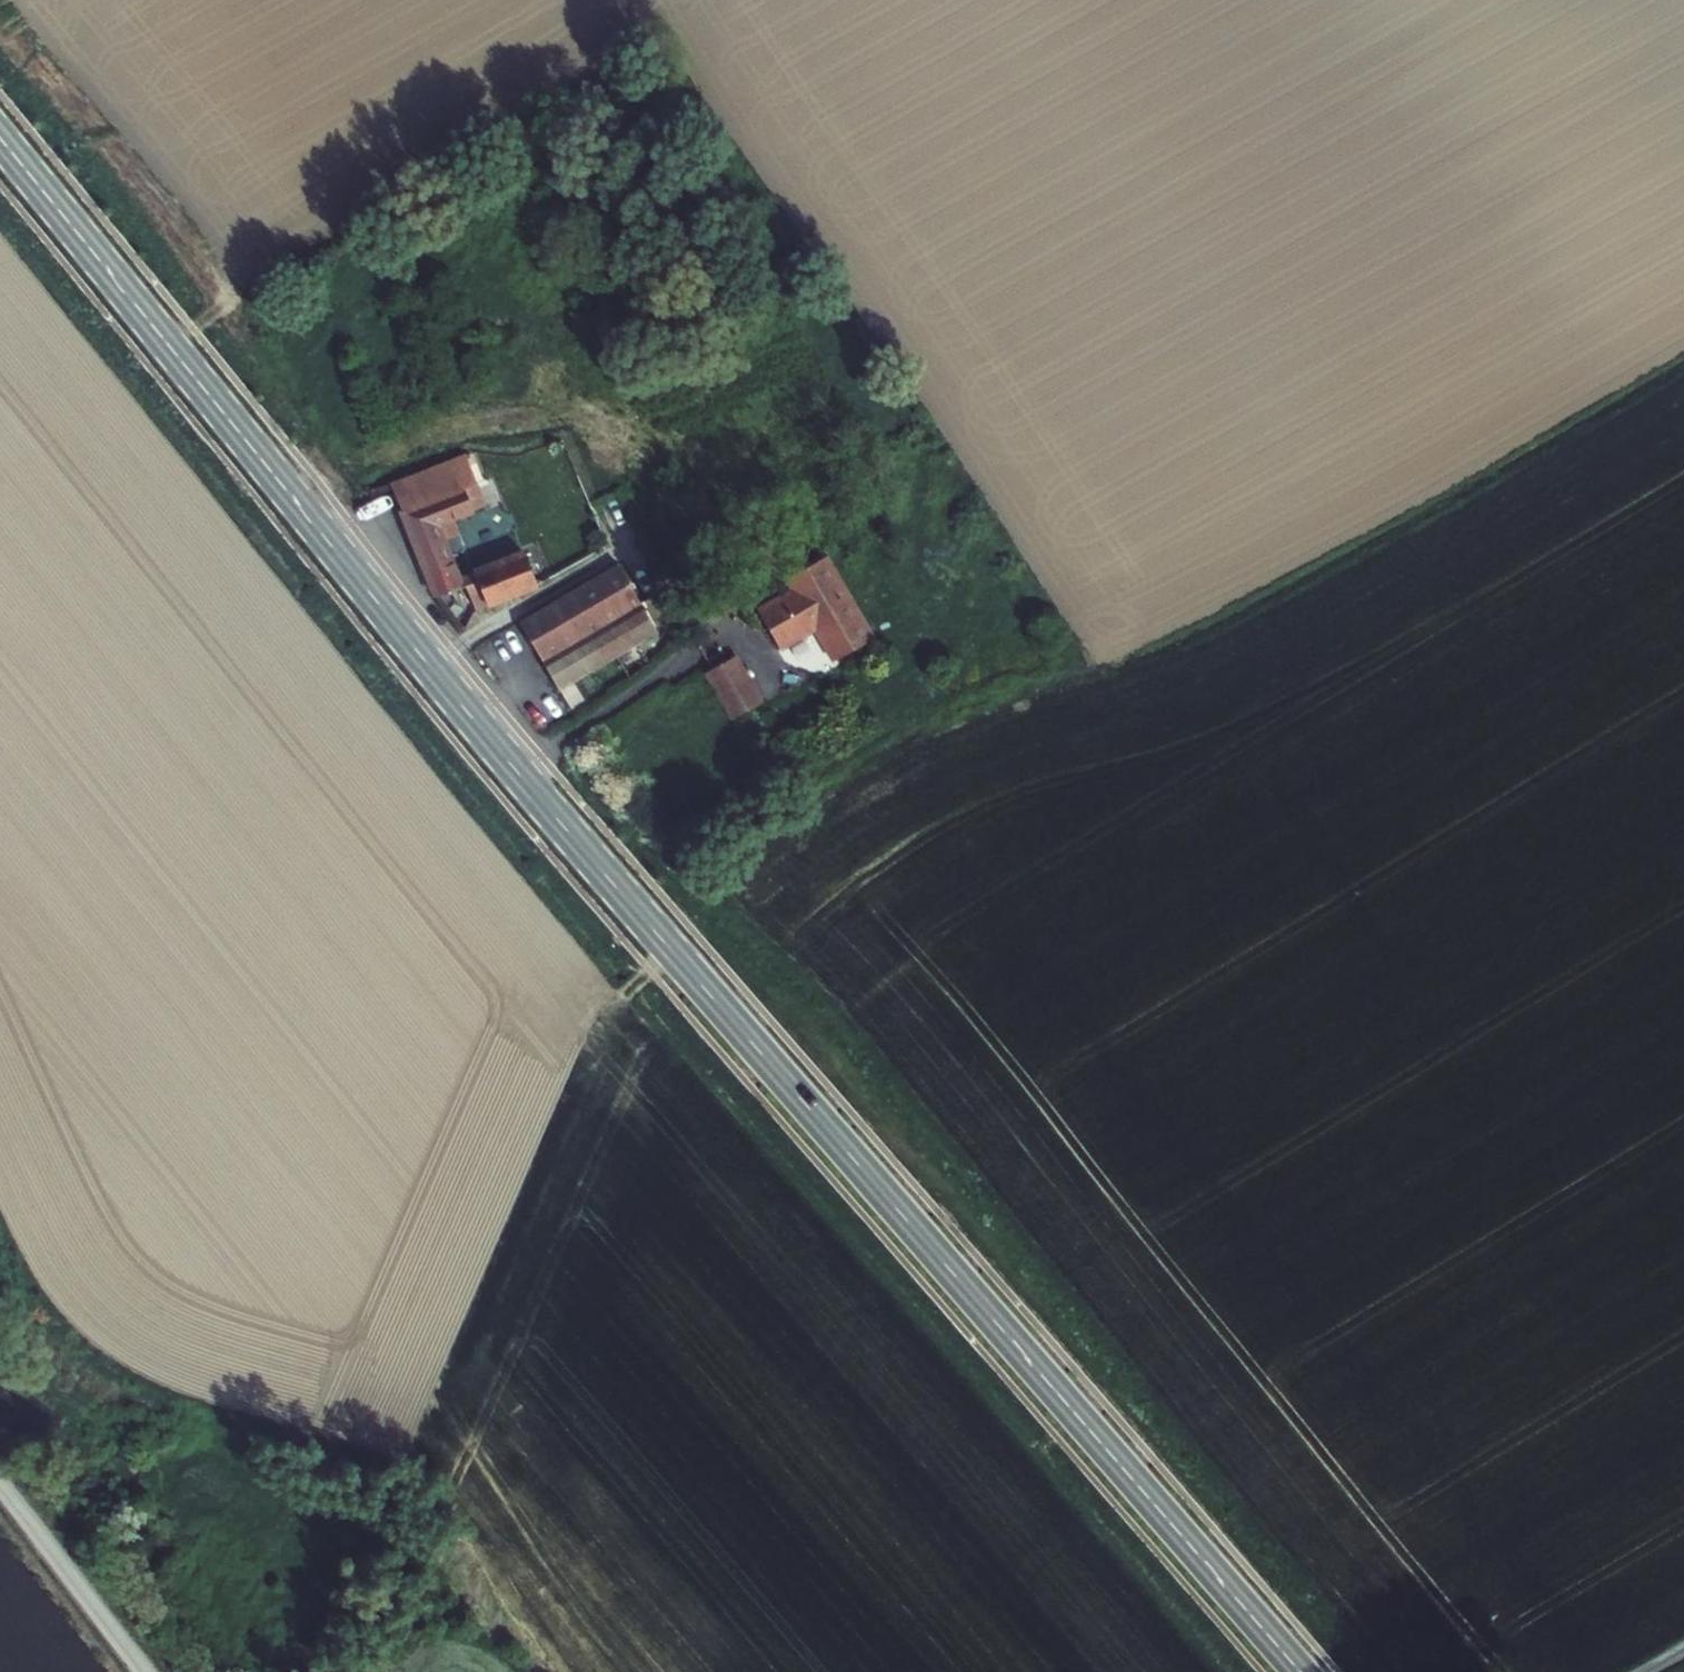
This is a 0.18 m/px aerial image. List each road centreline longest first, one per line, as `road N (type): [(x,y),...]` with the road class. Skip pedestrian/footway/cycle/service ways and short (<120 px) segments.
road 1 (primary): [(1301,1671),(458,703),(0,138)]
road 2 (track): [(1683,347),(1103,666)]

